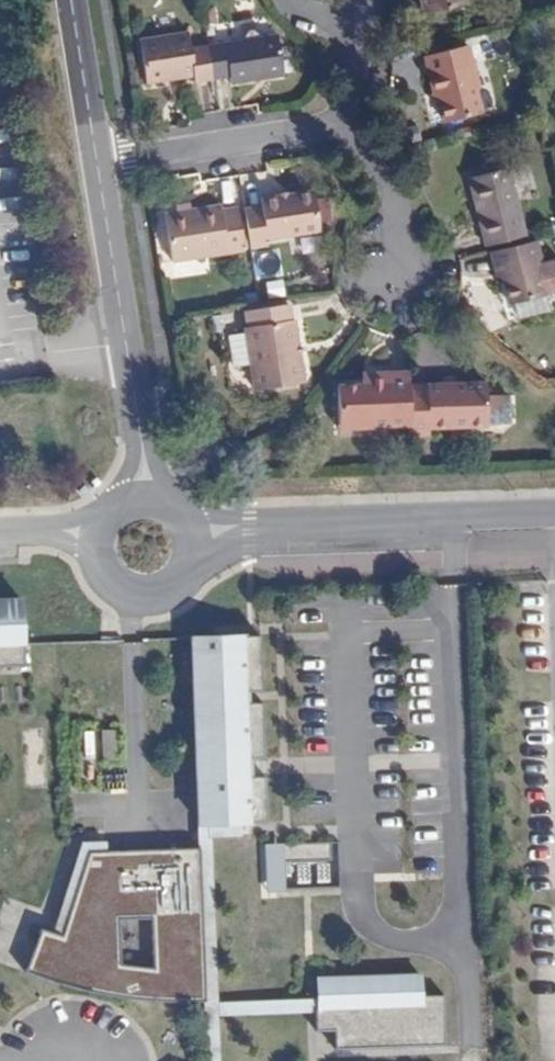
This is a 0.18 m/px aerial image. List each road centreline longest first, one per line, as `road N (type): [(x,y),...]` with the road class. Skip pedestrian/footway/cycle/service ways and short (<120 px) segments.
road 1 (residential): [(554,517),(250,525)]
road 2 (residential): [(98,163),(142,447)]
road 3 (residential): [(98,163),(348,127)]
road 4 (residential): [(348,127),(398,220),(402,284)]
road 5 (residential): [(71,0),(98,163)]
road 6 (residential): [(96,555),(110,582),(140,596),(163,593),(188,571)]

